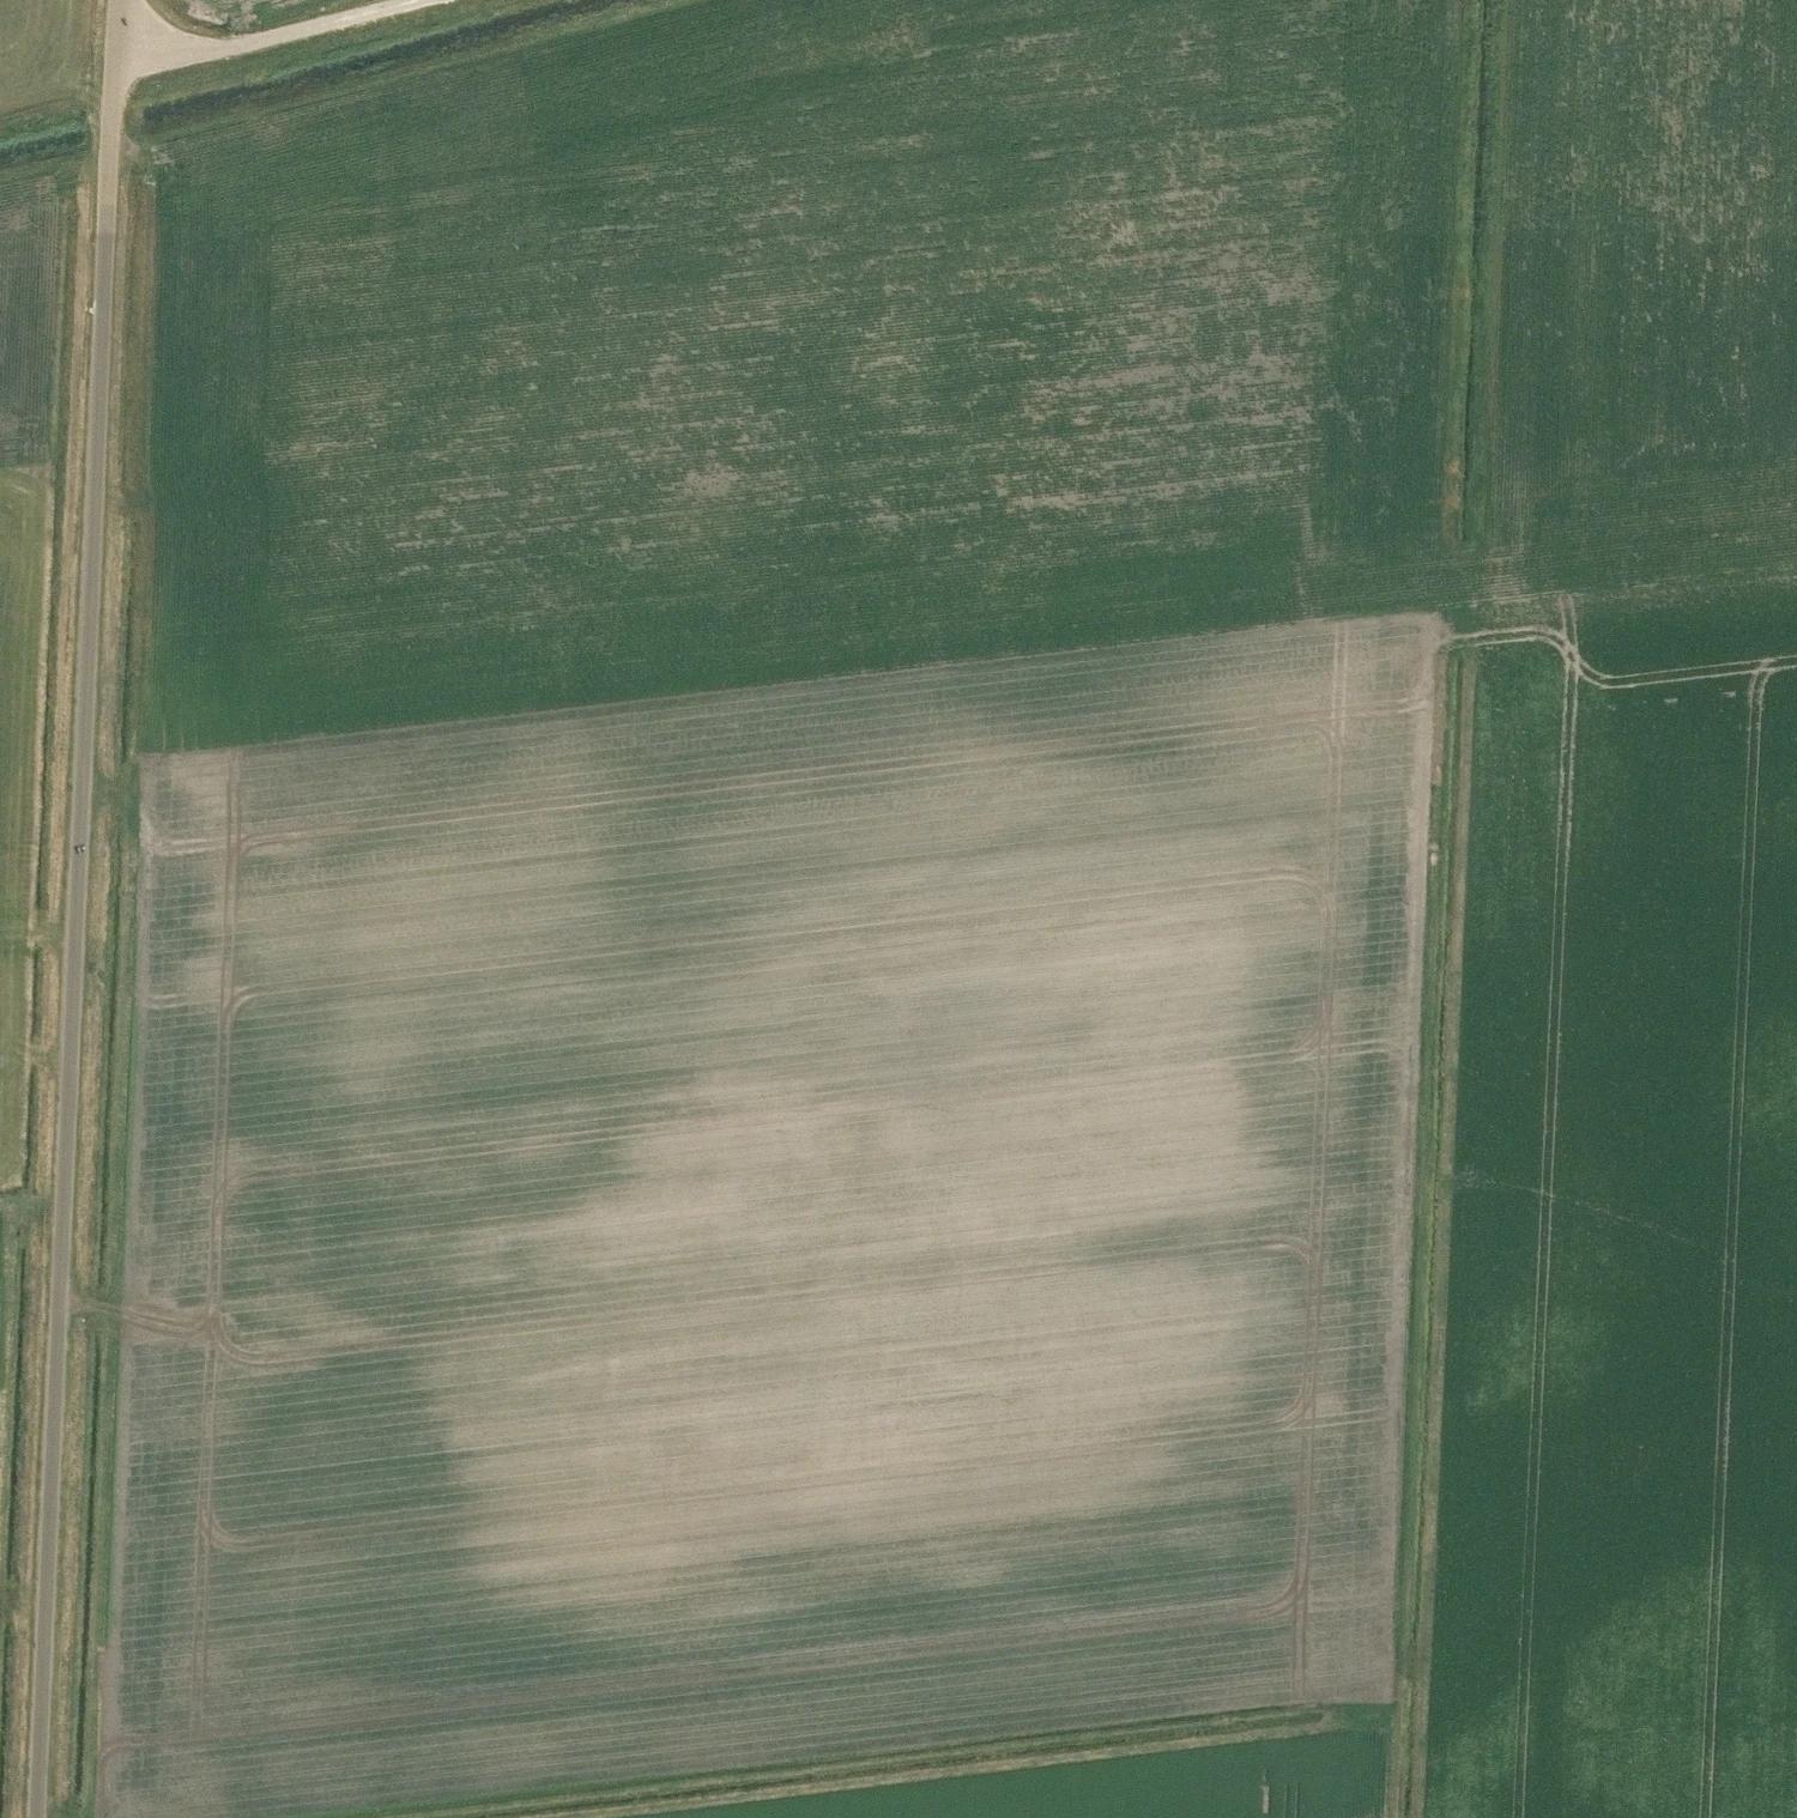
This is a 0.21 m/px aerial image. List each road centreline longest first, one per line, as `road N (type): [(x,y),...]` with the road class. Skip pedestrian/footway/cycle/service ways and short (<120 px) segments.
road 1 (unclassified): [(36,1817),(118,0)]

